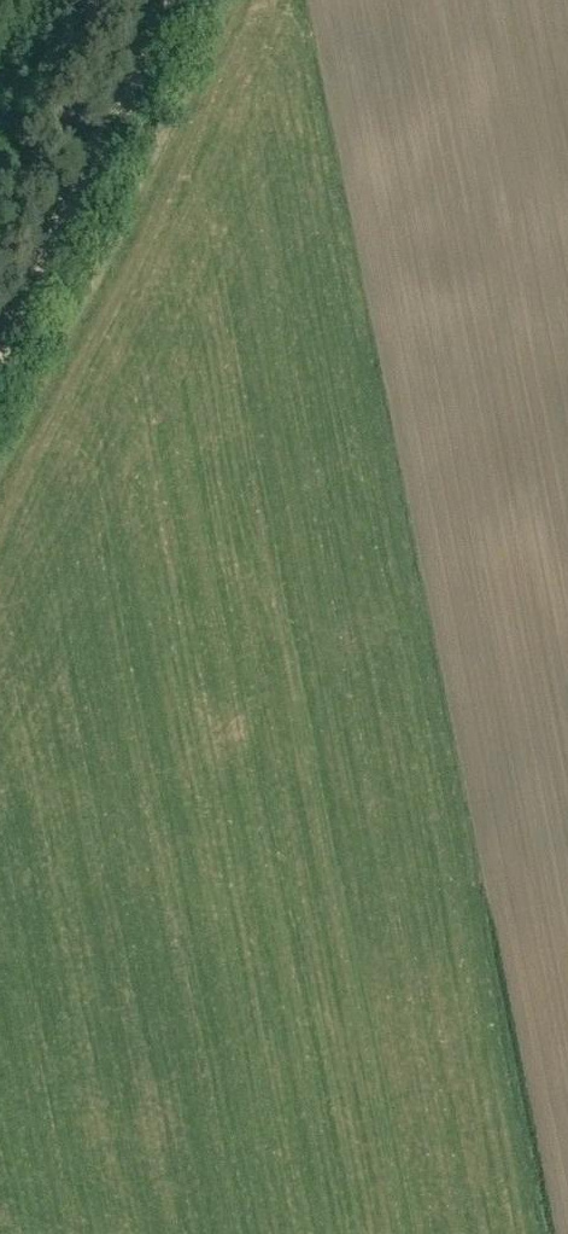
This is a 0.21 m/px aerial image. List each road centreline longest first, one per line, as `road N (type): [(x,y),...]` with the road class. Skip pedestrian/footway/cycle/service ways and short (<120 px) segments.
road 1 (track): [(0,335),(171,0)]

